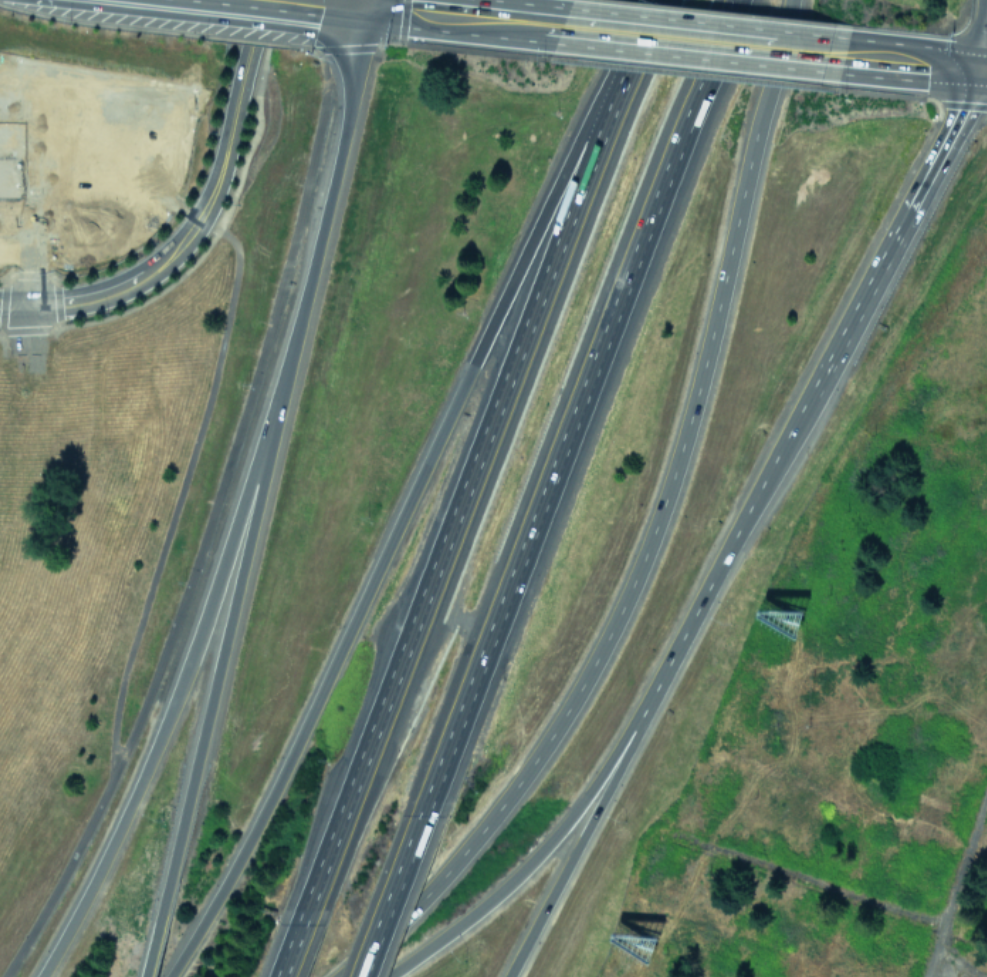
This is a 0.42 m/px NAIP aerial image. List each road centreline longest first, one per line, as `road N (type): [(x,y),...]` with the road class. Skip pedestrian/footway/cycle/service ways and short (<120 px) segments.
road 1 (motorway): [(633,48),(580,139),(273,790),(165,976)]
road 2 (motorway): [(329,976),(428,888),(497,809),(564,714),(606,636),(662,507),(754,135)]
road 3 (motorway): [(650,0),(324,864)]
road 4 (motorway): [(426,814),(733,0)]
road 5 (trunk): [(663,672),(956,127),(974,70)]
road 6 (trunk): [(289,367),(174,702),(111,844),(38,976)]
road 7 (motorway): [(289,367),(161,922)]
road 8 (trunk): [(381,976),(476,911),(551,840),(663,672)]
road 9 (tertiary): [(248,44),(221,168),(190,232),(131,281),(102,294),(29,305)]
road 10 (trunk): [(368,4),(289,367)]
road 11 (motorway): [(508,976),(663,672)]
road 12 (primary): [(564,27),(368,4)]
road 13 (motorway): [(362,976),(426,814)]
road 14 (primary): [(715,43),(564,27)]
road 15 (motorway): [(754,135),(787,0)]
road 16 (primary): [(847,56),(715,43)]
road 17 (primary): [(974,70),(847,56)]
road 18 (motorway): [(324,864),(280,976)]

